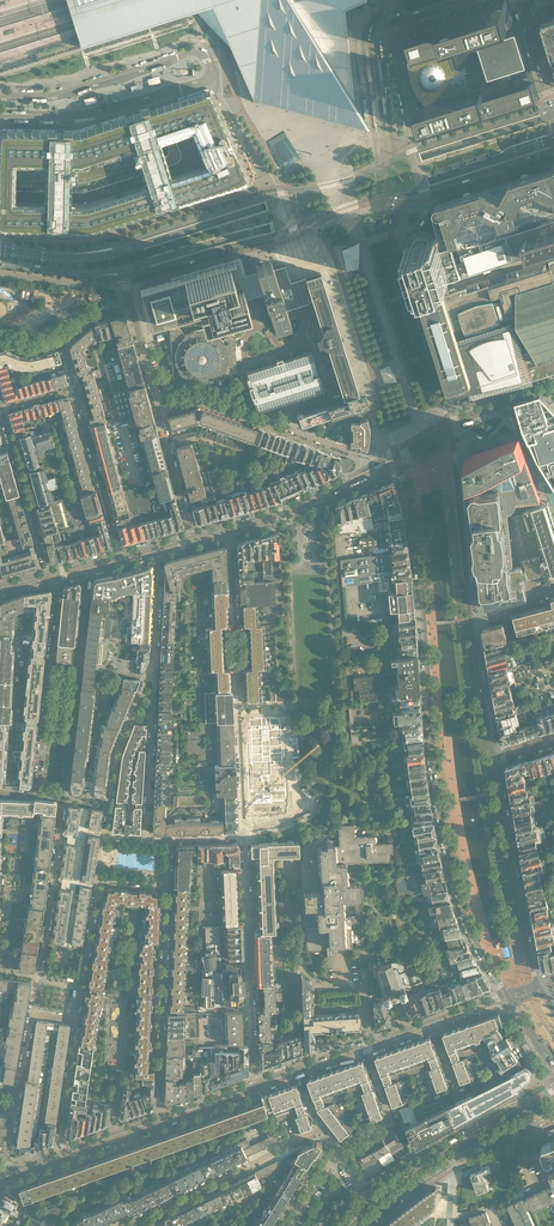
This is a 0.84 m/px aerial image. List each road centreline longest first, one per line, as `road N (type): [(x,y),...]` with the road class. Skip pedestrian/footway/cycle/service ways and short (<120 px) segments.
road 1 (tertiary): [(401,470),(448,849),(470,930),(508,996)]
road 2 (secondary): [(553,114),(143,245),(72,256)]
road 3 (secondary): [(77,272),(148,263),(553,140)]
road 4 (tertiary): [(493,759),(447,422)]
road 5 (residential): [(231,534),(243,837)]
road 6 (tertiary): [(553,112),(541,109),(302,190)]
road 7 (tertiary): [(553,1012),(533,973),(493,759)]
road 8 (residential): [(126,1225),(318,1132),(338,1149),(337,1159)]
road 9 (residential): [(255,1086),(243,837)]
road 10 (tertiary): [(311,220),(332,249),(397,450)]
road 11 (residential): [(32,1012),(64,798),(37,794)]
road 12 (tertiary): [(302,190),(72,256)]
road 13 (residential): [(159,1120),(165,883)]
road 14 (residential): [(61,338),(122,553)]
road 15 (residential): [(146,840),(104,837),(116,754),(154,665)]
road 16 (residential): [(58,580),(37,794)]
road 17 (secondary): [(553,1092),(455,1142),(368,1200)]
road 18 (residential): [(165,883),(98,879),(76,1019)]
road 19 (tertiary): [(123,278),(311,220)]
road 20 (tertiary): [(231,534),(401,470)]
road 21 (residential): [(0,402),(48,572)]
road 22 (residential): [(146,840),(154,665)]
road 23 (residential): [(255,1086),(419,1027)]
road 24 (residential): [(14,1172),(6,1160),(32,1012)]
road 25 (tertiary): [(395,195),(553,150)]
road 26 (tertiary): [(369,464),(311,496),(220,527)]
road 27 (unclassified): [(408,296),(553,253)]
road 28 (residential): [(76,1019),(61,1156)]
road 29 (residential): [(192,534),(158,406)]
road 30 (tertiary): [(447,422),(408,296)]

